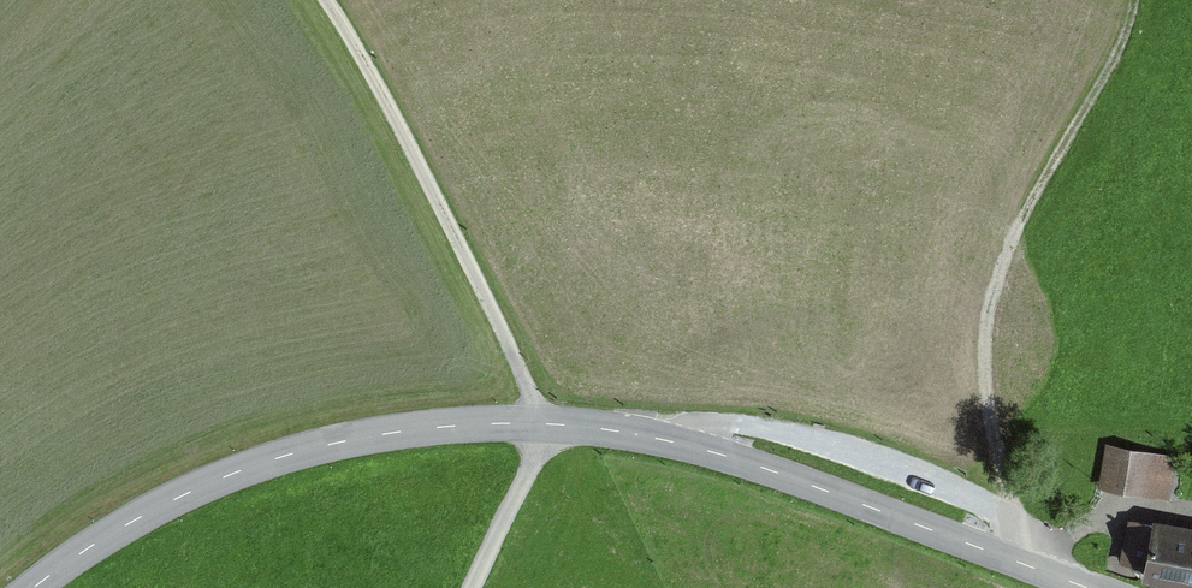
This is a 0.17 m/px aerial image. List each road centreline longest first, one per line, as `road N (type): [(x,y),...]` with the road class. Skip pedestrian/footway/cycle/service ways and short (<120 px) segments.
road 1 (tertiary): [(1088,587),(691,445),(509,423),(418,429),(276,459),(125,525),(33,587)]
road 2 (track): [(1019,529),(984,410),(990,294),(1025,221),(1120,64),(1138,0)]
road 3 (track): [(543,424),(347,20),(329,0)]
road 4 (track): [(543,424),(472,587)]

